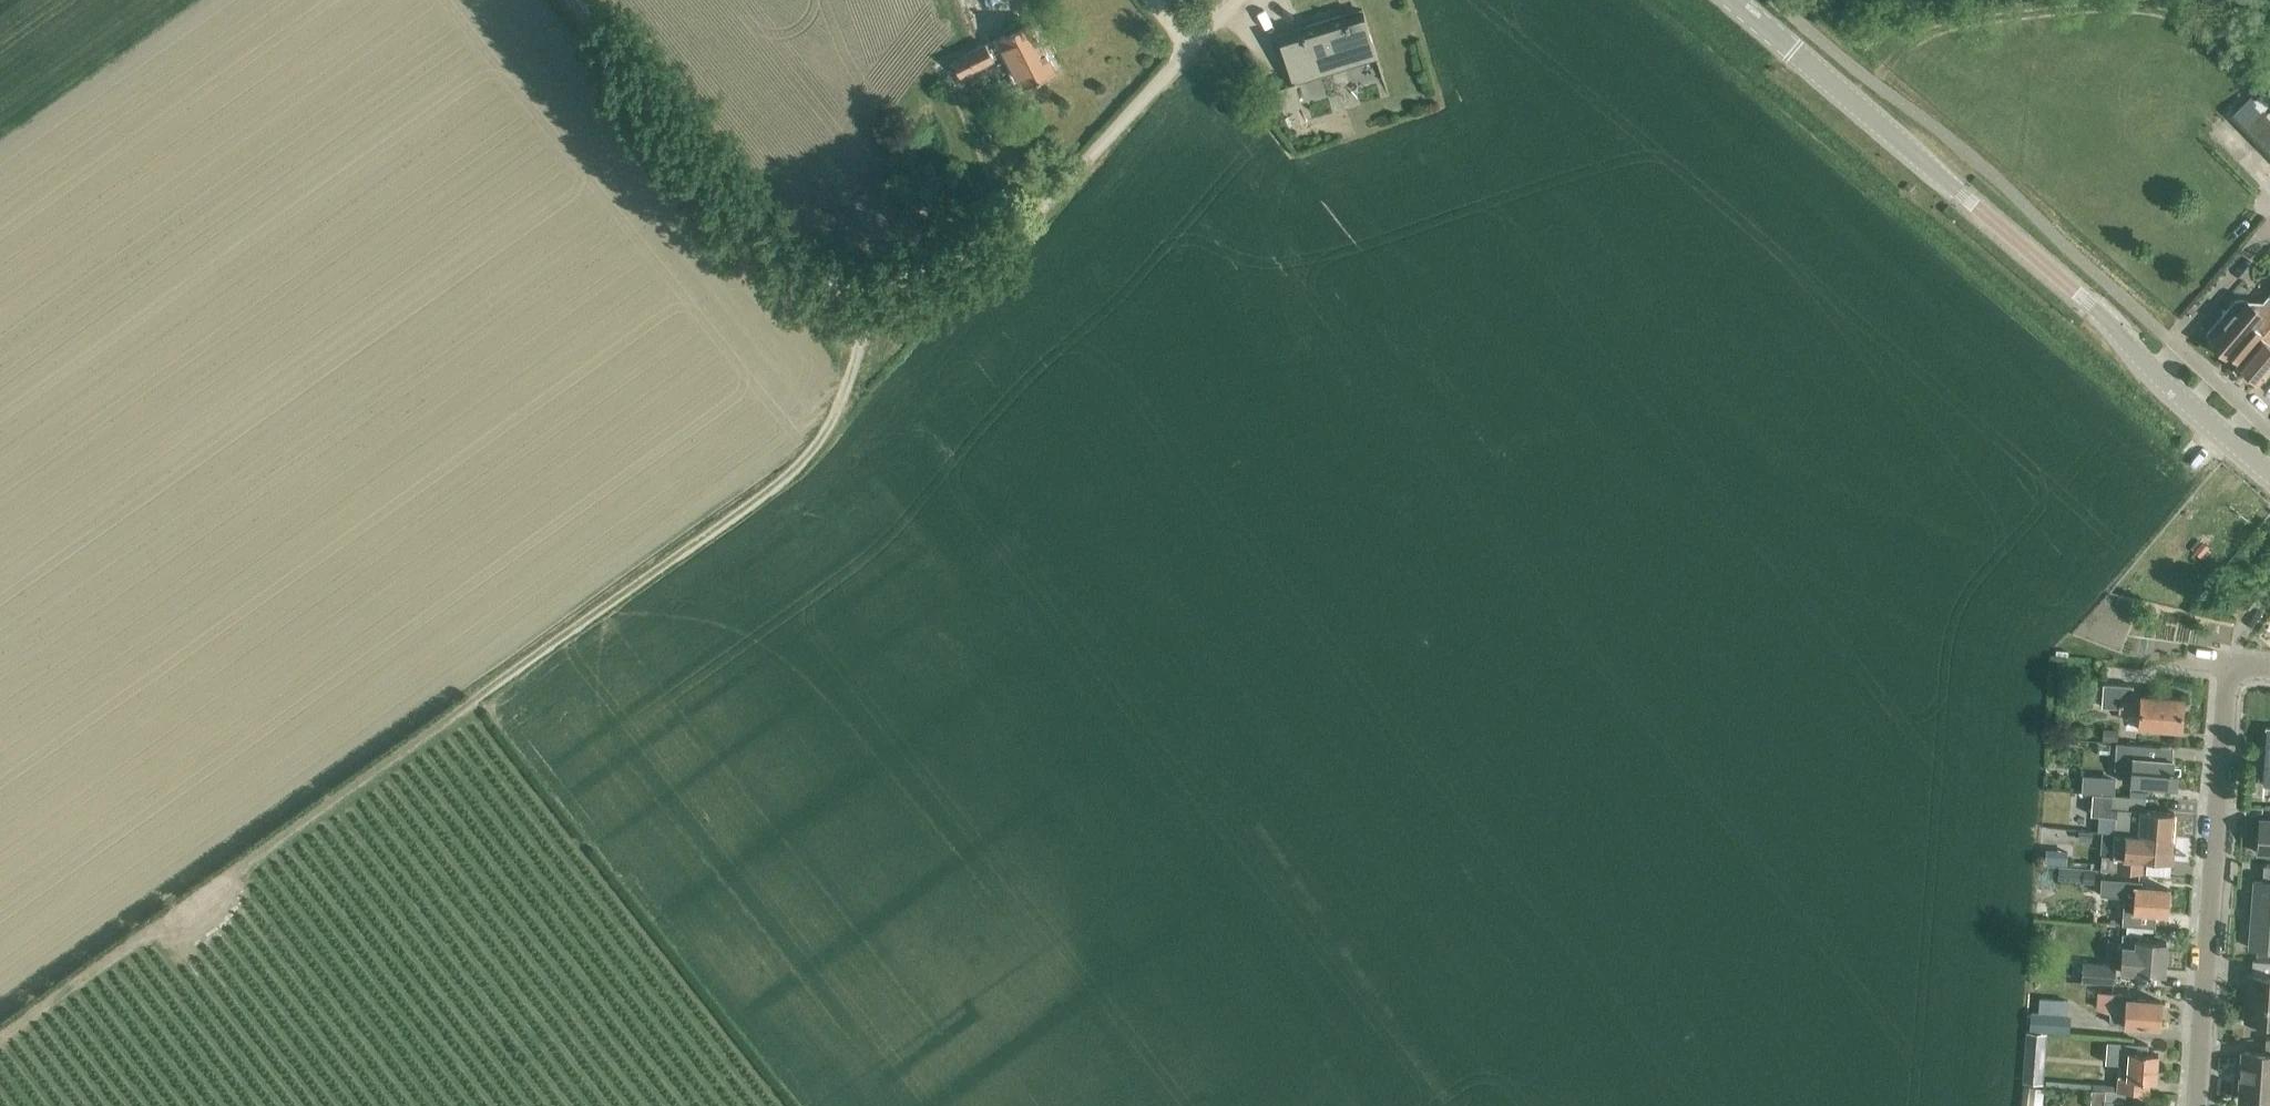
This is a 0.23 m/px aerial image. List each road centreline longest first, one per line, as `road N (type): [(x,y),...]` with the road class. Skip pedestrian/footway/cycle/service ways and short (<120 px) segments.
road 1 (track): [(869,284),(844,389),(817,448),(0,1040)]
road 2 (unclassified): [(1237,0),(1032,217),(948,260),(869,284),(819,277),(778,253),(573,0)]
road 3 (secondary): [(2269,476),(2166,390),(2088,301),(1733,0)]
road 4 (residential): [(2196,1105),(2227,661)]

